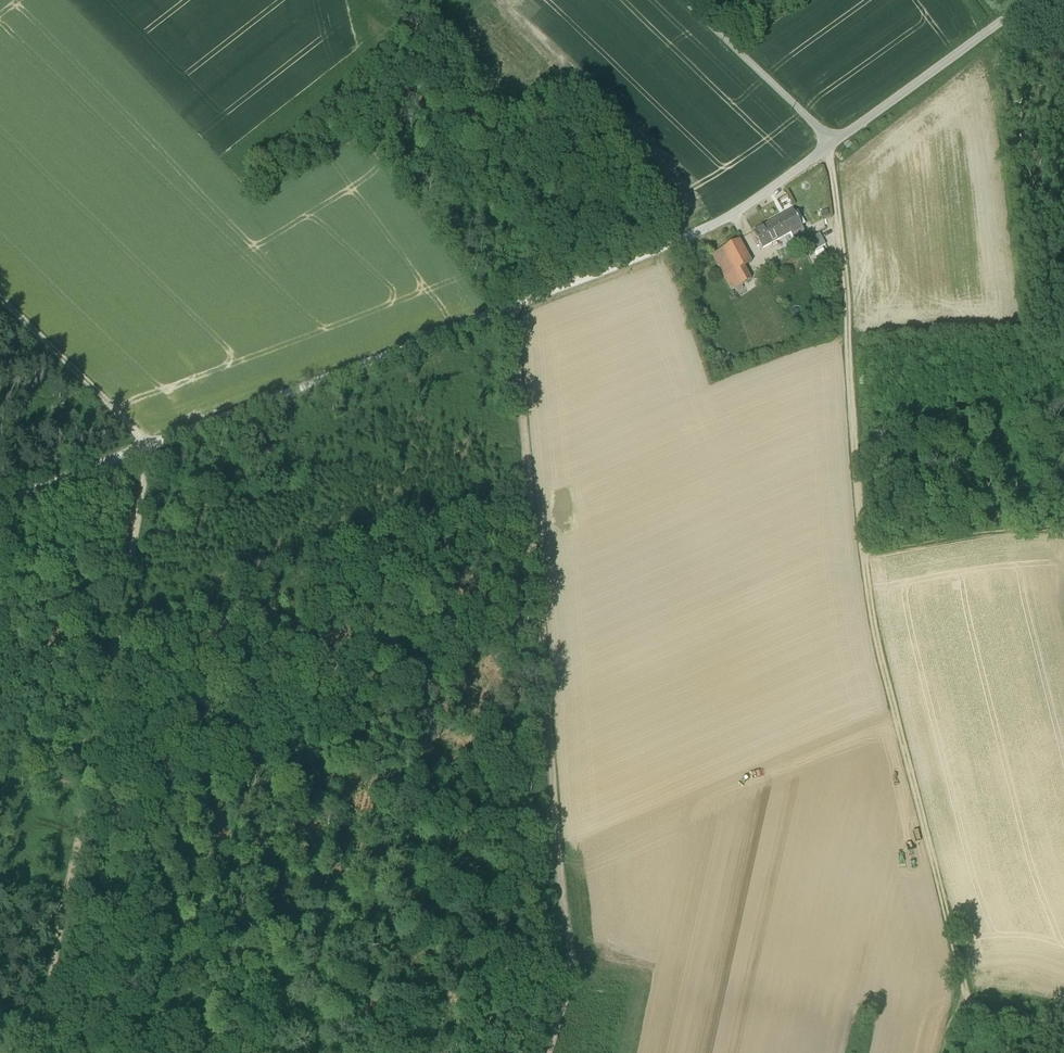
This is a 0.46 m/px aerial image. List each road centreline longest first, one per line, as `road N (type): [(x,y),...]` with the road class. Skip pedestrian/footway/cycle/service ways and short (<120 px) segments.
road 1 (track): [(514,312),(575,999),(556,1052)]
road 2 (unclassified): [(155,447),(733,223),(832,148)]
road 3 (track): [(849,338),(875,637),(969,1012)]
road 4 (track): [(44,1052),(155,447)]
road 5 (unclassified): [(832,148),(1035,0)]
road 6 (track): [(0,296),(155,447)]
road 7 (unclassified): [(832,148),(682,0)]
road 8 (unclassified): [(832,148),(849,338)]
road 9 (track): [(0,506),(155,447)]

